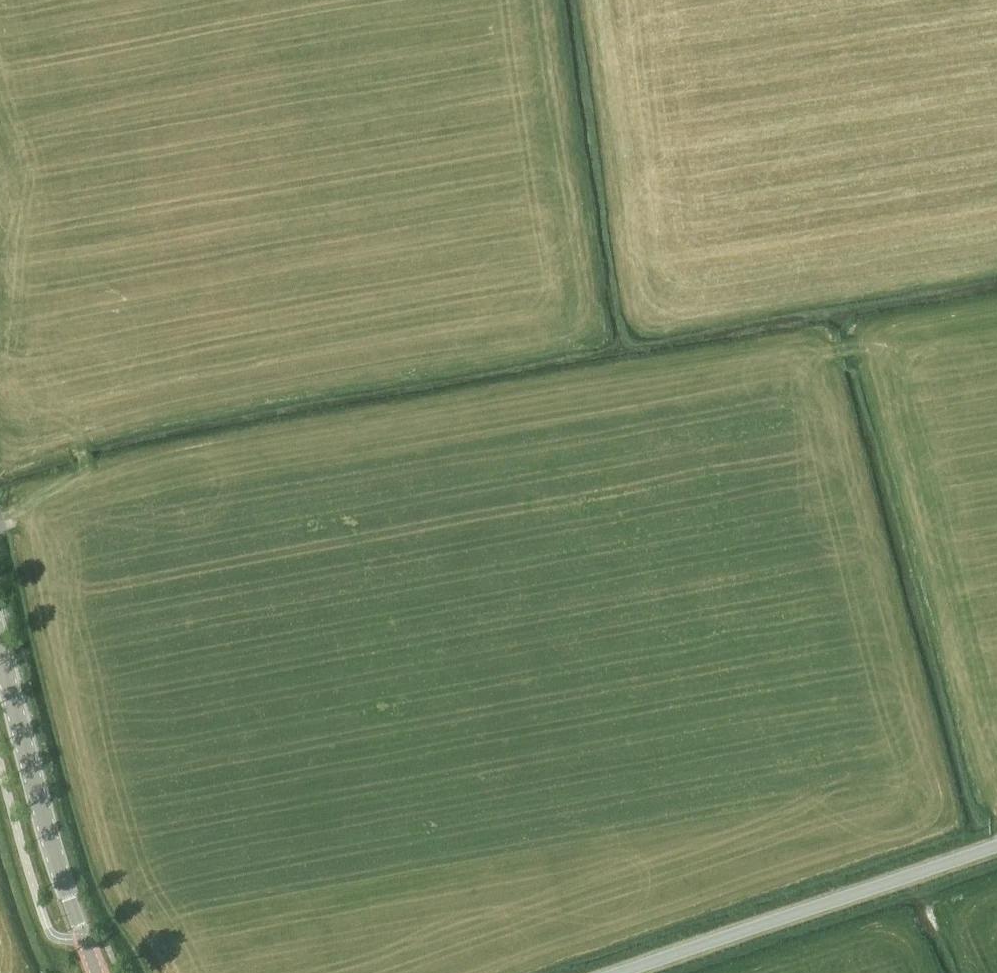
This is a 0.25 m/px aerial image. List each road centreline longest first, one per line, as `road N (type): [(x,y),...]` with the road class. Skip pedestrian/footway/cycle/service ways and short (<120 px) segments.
road 1 (unclassified): [(619,972),(996,846)]
road 2 (secondary): [(98,972),(55,853),(0,648)]

